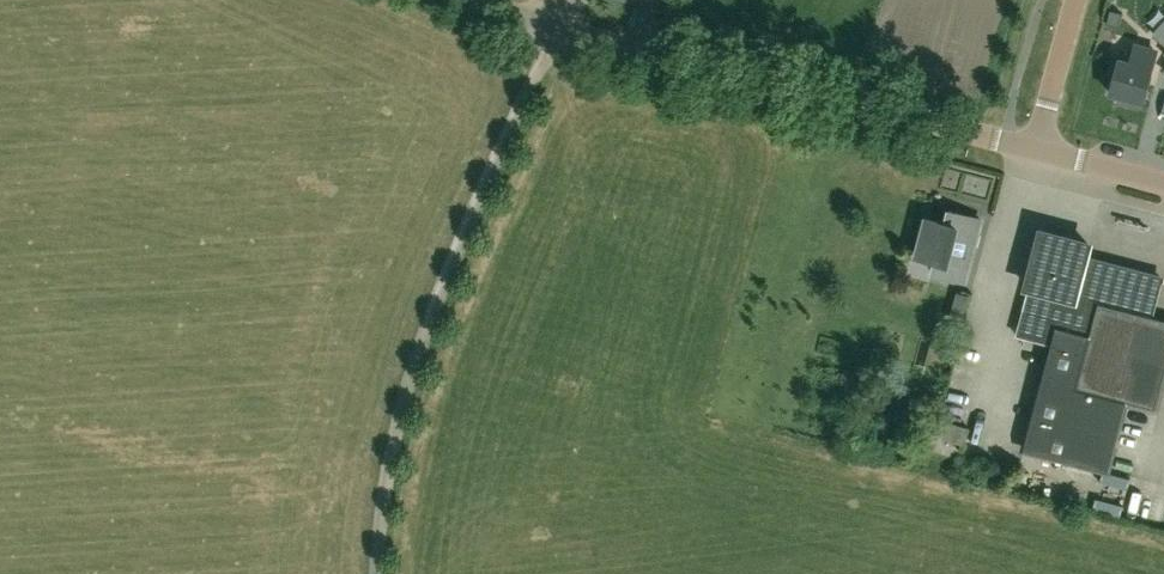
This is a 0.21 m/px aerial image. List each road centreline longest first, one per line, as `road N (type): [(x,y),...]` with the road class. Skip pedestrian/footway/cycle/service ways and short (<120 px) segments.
road 1 (unclassified): [(370,573),(365,512),(396,400),(558,33)]
road 2 (tertiary): [(1032,148),(558,33)]
road 3 (residential): [(1074,0),(1032,148)]
road 4 (tertiary): [(1163,183),(1032,148)]

